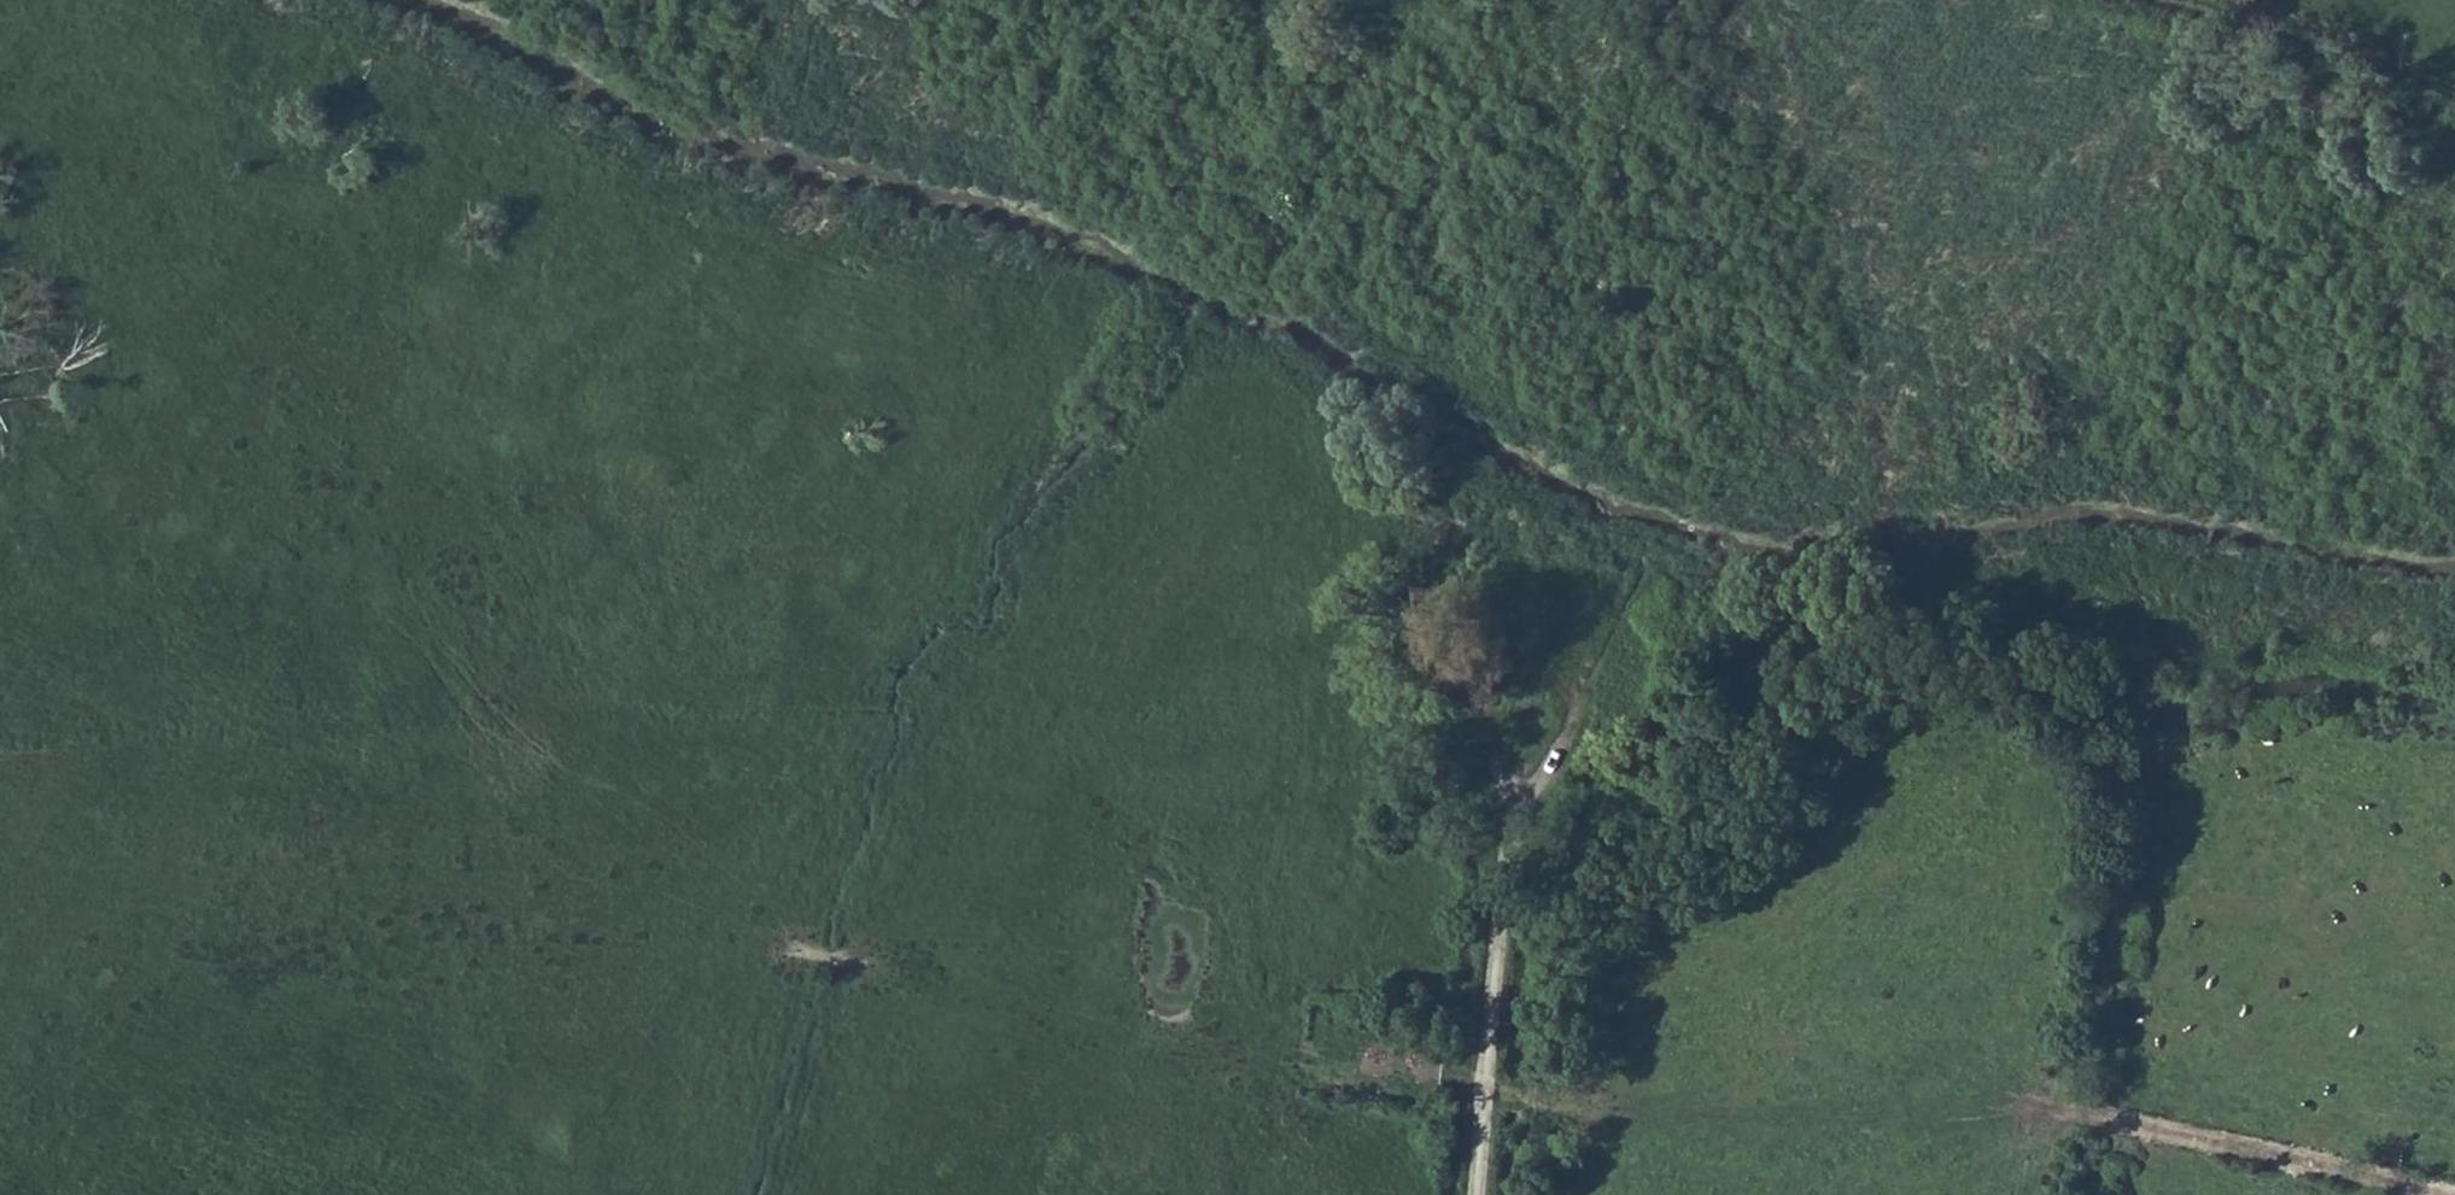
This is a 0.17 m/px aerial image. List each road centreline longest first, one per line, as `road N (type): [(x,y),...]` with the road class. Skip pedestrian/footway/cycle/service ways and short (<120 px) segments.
road 1 (track): [(1482,1194),(1516,829),(1573,737),(1578,713),(1574,693),(1557,679),(1528,675),(1501,683),(1488,705),(1508,802)]
road 2 (track): [(2454,1193),(2075,1109)]

